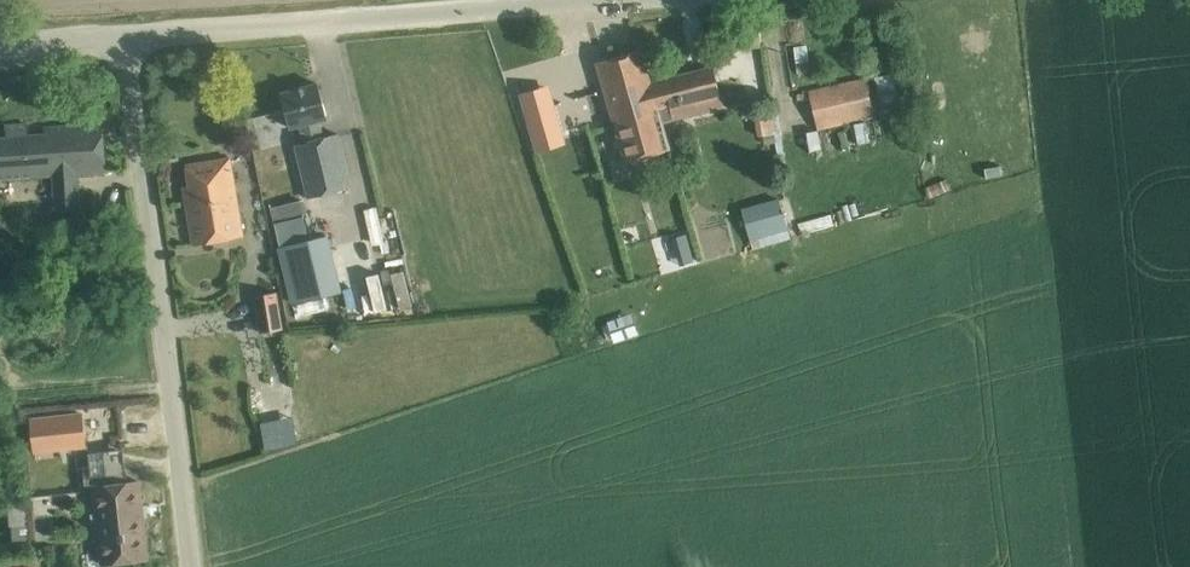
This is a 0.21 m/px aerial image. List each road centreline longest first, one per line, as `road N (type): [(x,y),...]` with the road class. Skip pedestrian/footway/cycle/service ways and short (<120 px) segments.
road 1 (unclassified): [(195,566),(132,36)]
road 2 (unclassified): [(132,36),(519,0)]
road 3 (unclassified): [(0,49),(132,36)]

